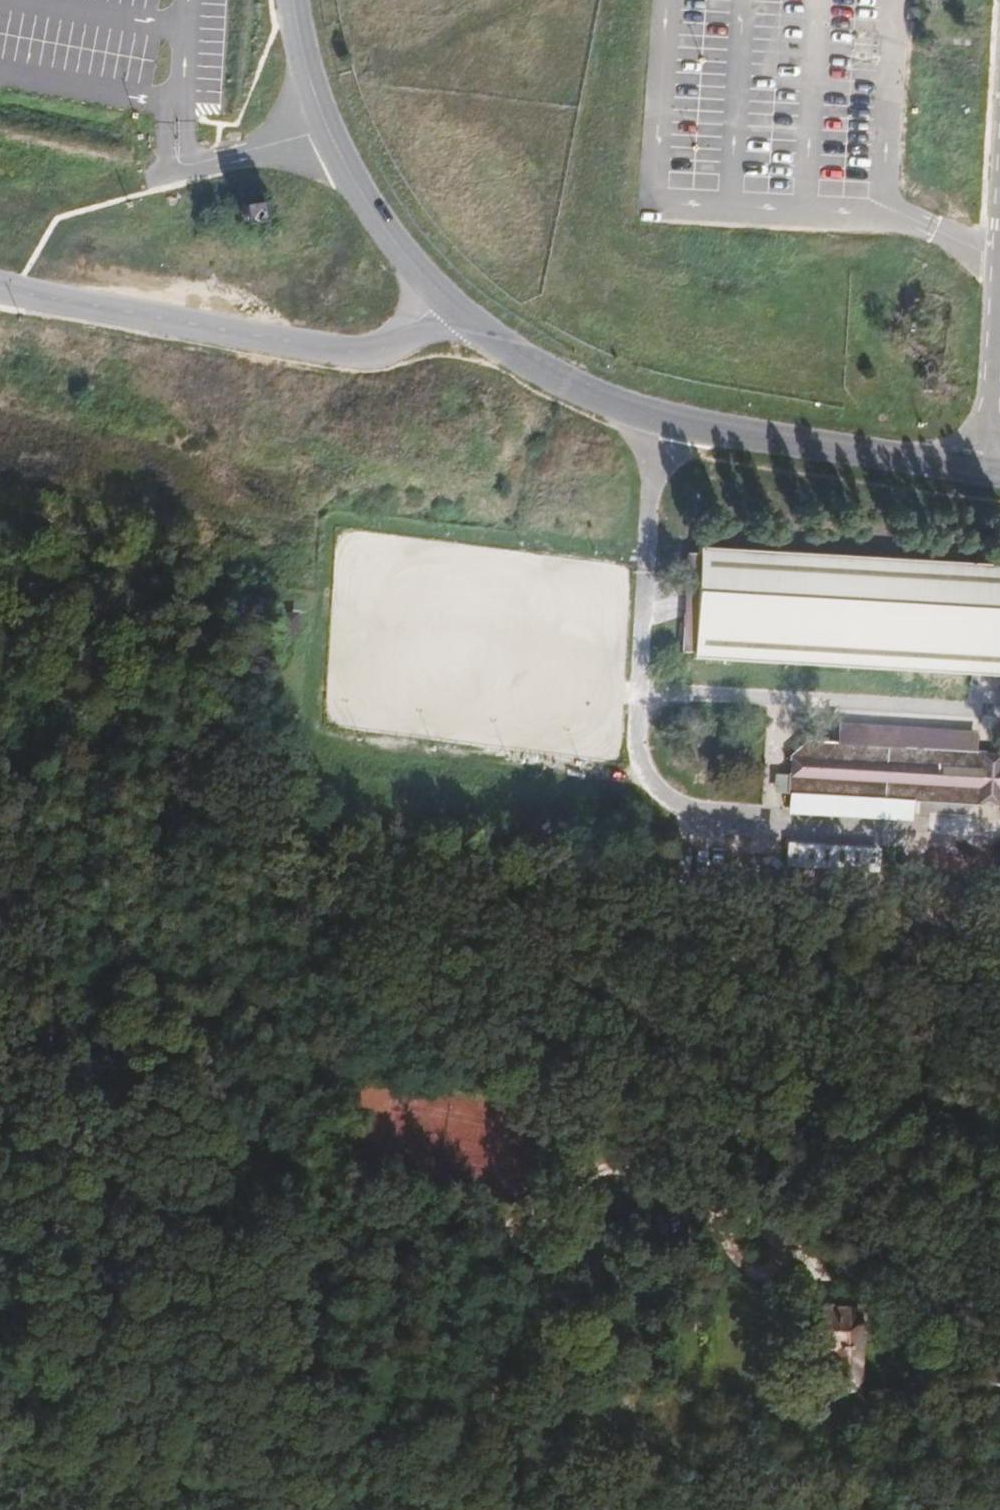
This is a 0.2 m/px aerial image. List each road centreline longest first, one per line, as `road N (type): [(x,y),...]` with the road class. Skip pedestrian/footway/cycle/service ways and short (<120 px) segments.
road 1 (unclassified): [(446,296),(571,383),(664,419),(999,471)]
road 2 (track): [(455,1509),(442,1495),(518,1450),(557,1217),(587,1184),(657,1176),(711,1198),(734,1225)]
road 3 (tertiary): [(0,285),(357,351),(396,341),(446,296)]
road 4 (tertiary): [(293,0),(315,96),(352,172),(446,296)]

